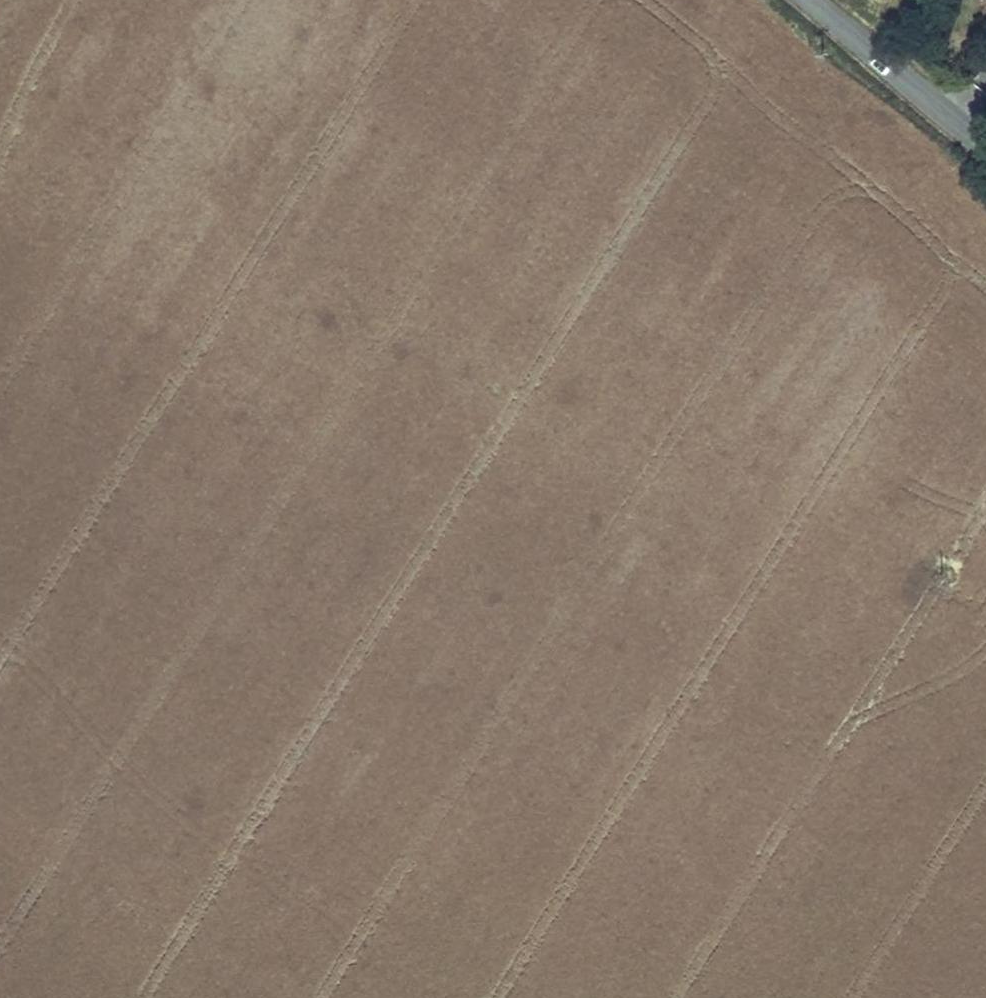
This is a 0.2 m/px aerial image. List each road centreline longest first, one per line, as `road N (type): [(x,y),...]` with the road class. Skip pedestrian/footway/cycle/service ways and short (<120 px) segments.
road 1 (secondary): [(810,0),(985,148)]

